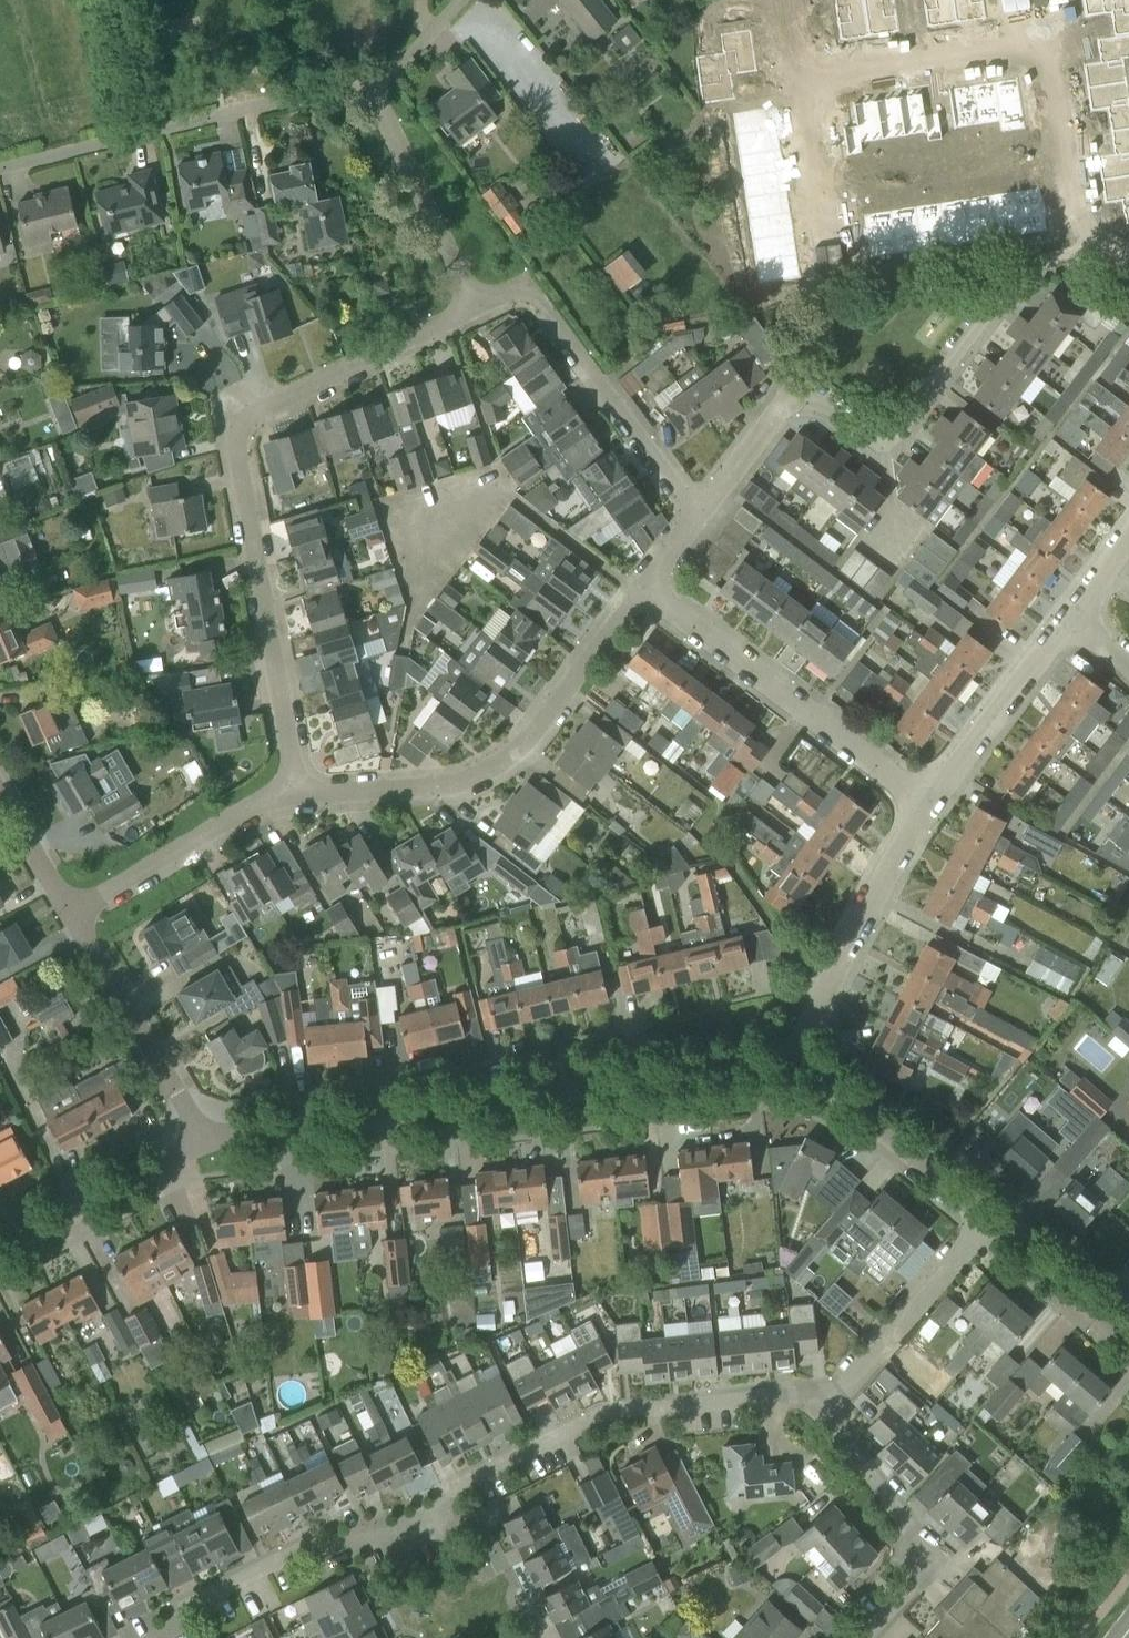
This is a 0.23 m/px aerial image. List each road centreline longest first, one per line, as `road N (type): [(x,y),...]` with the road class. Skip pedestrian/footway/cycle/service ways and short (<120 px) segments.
road 1 (residential): [(149,1637),(163,1617),(302,1544),(335,1536),(367,1542),(434,1511),(446,1490),(599,1413),(824,1391)]
road 2 (residential): [(1074,251),(1040,40),(789,79),(822,285)]
road 3 (residential): [(295,794),(241,441),(250,412),(474,307)]
road 4 (residential): [(202,1139),(790,1066)]
road 5 (residential): [(1074,251),(1017,274),(897,431),(872,437),(819,402),(792,400),(696,511)]
road 6 (residential): [(295,794),(480,775),(509,757),(571,686),(642,588)]
road 7 (residential): [(370,81),(0,169)]
road 8 (residential): [(927,802),(642,588)]
road 9 (residential): [(696,511),(541,299),(516,289),(474,307)]
road 10 (residential): [(790,1066),(927,802)]
road 11 (residential): [(863,1637),(913,1583),(918,1550),(826,1418),(824,1391)]
road 12 (residential): [(202,1139),(70,912)]
road 13 (residential): [(70,912),(257,802),(295,794)]
road 14 (residential): [(790,1066),(829,1087),(989,1221)]
road 15 (residential): [(474,307),(370,81)]
road 16 (residential): [(824,1391),(842,1388),(989,1221)]
road 17 (residential): [(927,802),(1069,619)]
road 18 (residential): [(0,1246),(202,1139)]
road 19 (residential): [(989,1221),(1128,1341)]
road 20 (residential): [(70,912),(0,792)]

